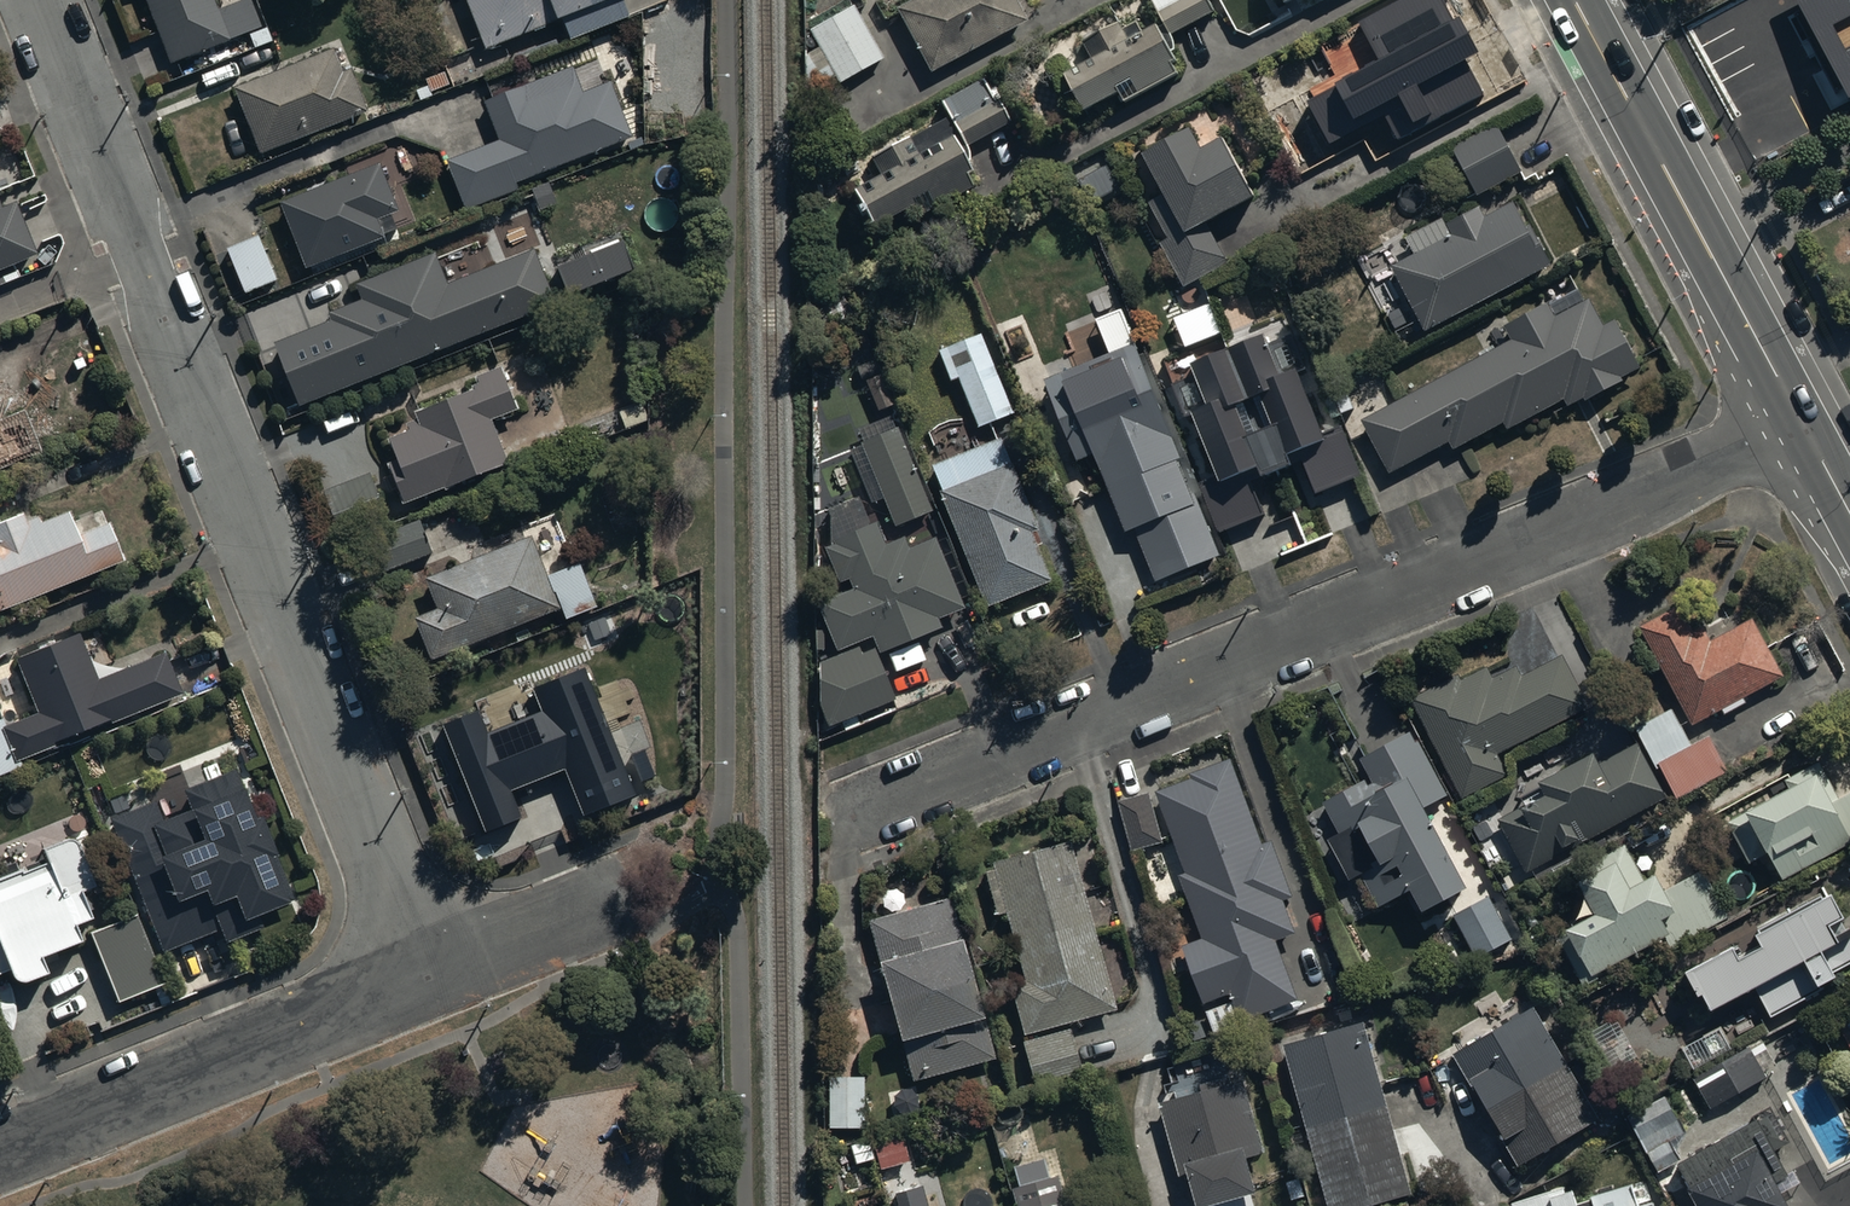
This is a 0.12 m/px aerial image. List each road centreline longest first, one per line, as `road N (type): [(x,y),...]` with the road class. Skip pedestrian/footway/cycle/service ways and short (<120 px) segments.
road 1 (residential): [(35,0),(424,973)]
road 2 (residential): [(1806,423),(854,817)]
road 3 (secondary): [(1574,0),(1806,423)]
road 4 (residential): [(424,973),(0,1146)]
road 5 (residential): [(624,894),(424,973)]

